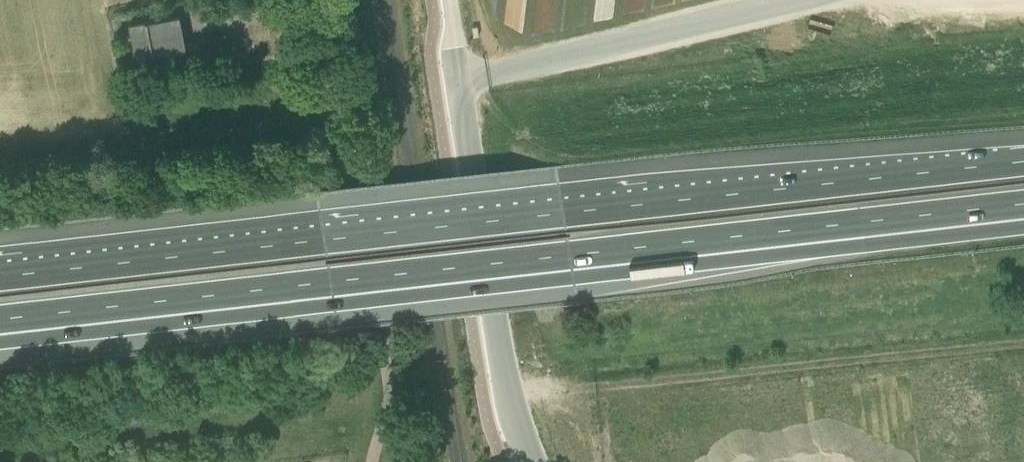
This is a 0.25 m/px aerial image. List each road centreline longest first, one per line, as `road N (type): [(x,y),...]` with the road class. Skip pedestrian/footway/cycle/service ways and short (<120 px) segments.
road 1 (motorway): [(0,342),(1023,226)]
road 2 (motorway): [(0,320),(1023,205)]
road 3 (motorway): [(1023,162),(0,274)]
road 4 (track): [(1023,342),(515,395)]
road 5 (unclassified): [(515,395),(497,349),(443,0)]
road 6 (unclassified): [(393,389),(320,0)]

